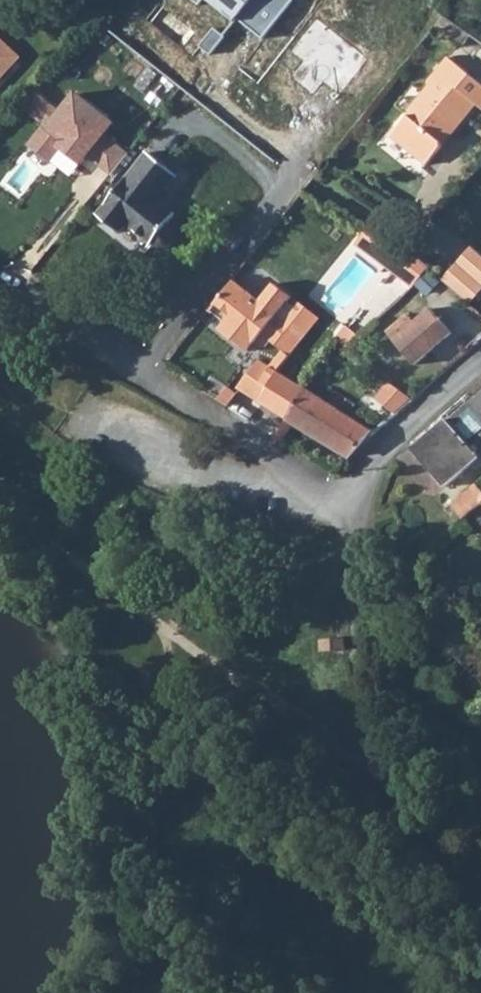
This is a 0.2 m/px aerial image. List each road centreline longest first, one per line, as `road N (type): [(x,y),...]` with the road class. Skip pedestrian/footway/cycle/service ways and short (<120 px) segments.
road 1 (residential): [(480,911),(387,766),(365,695),(365,549),(352,502)]
road 2 (residential): [(352,502),(144,374)]
road 3 (residential): [(480,365),(392,449),(352,502)]

